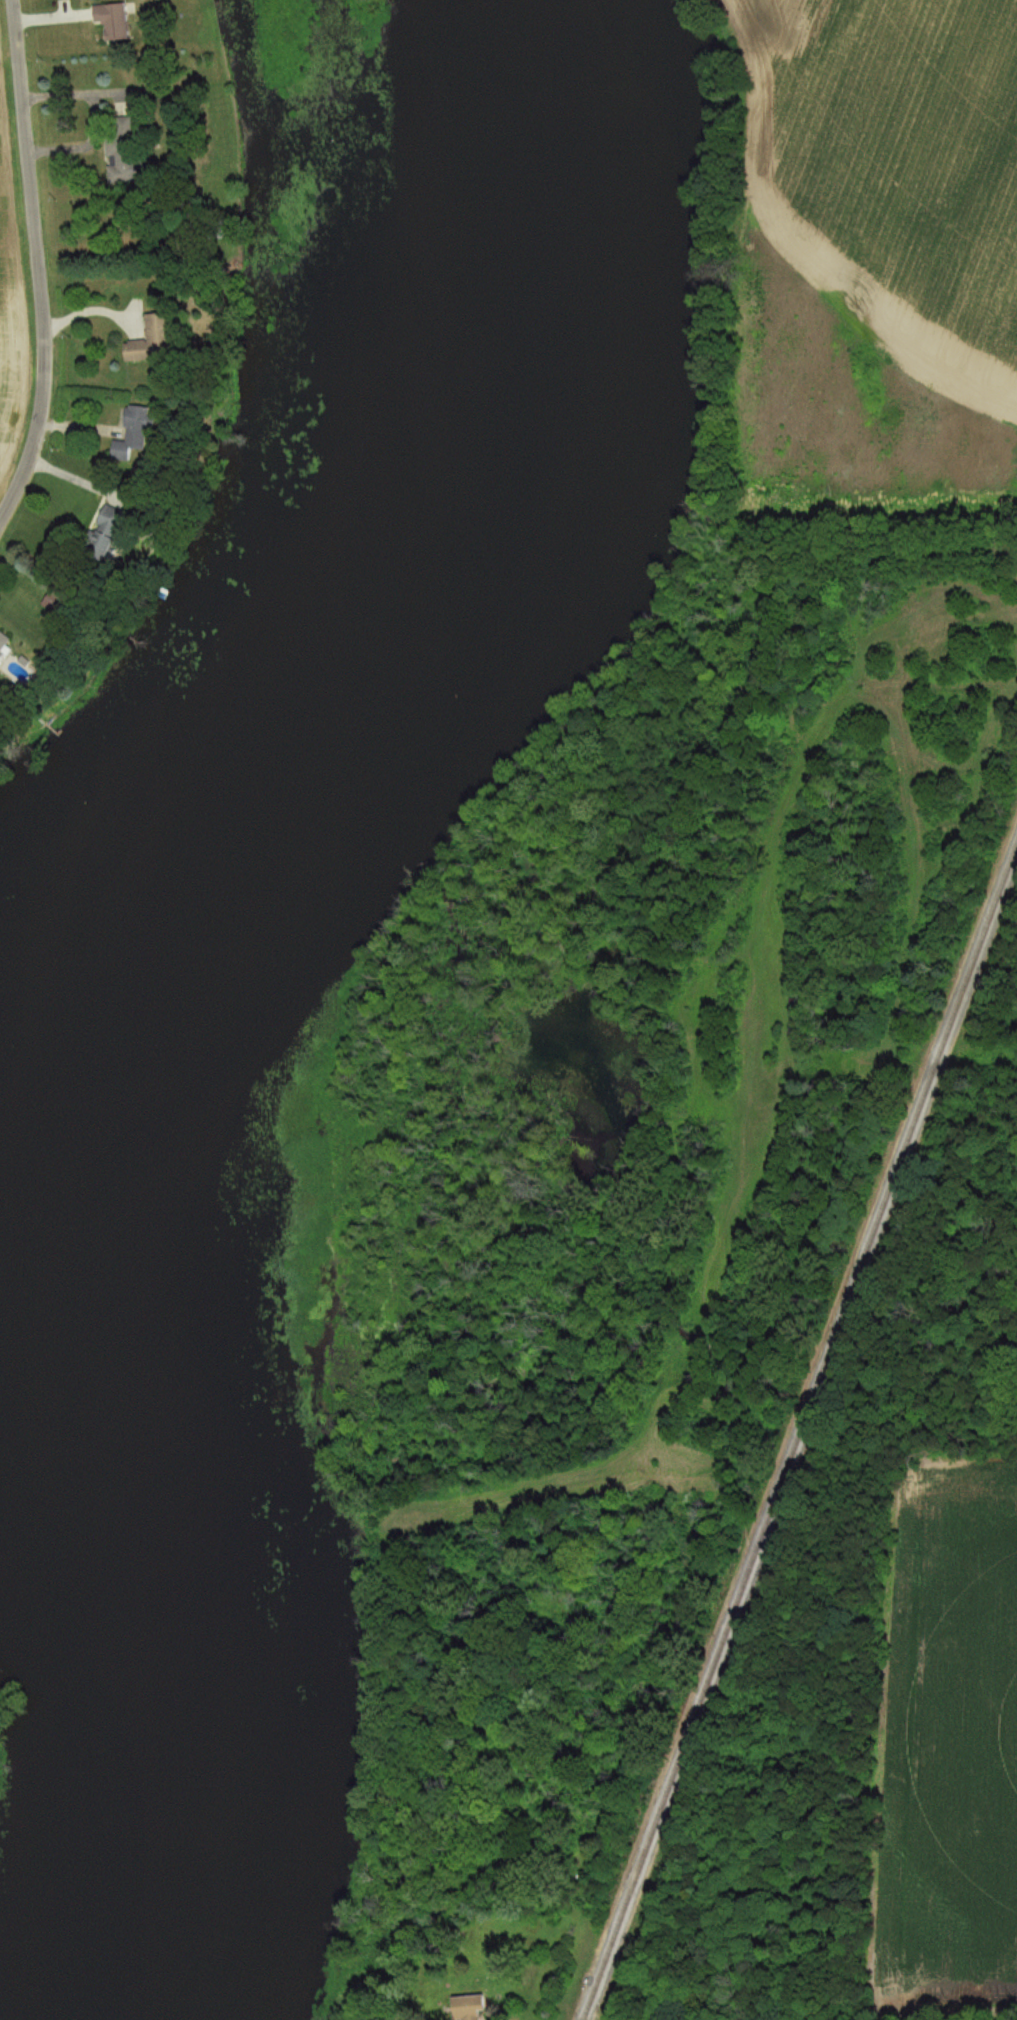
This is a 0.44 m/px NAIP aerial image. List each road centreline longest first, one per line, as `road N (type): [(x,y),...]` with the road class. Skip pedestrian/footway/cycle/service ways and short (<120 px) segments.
road 1 (residential): [(0,521),(51,381),(16,0)]
road 2 (residential): [(873,2019),(1016,2011)]

